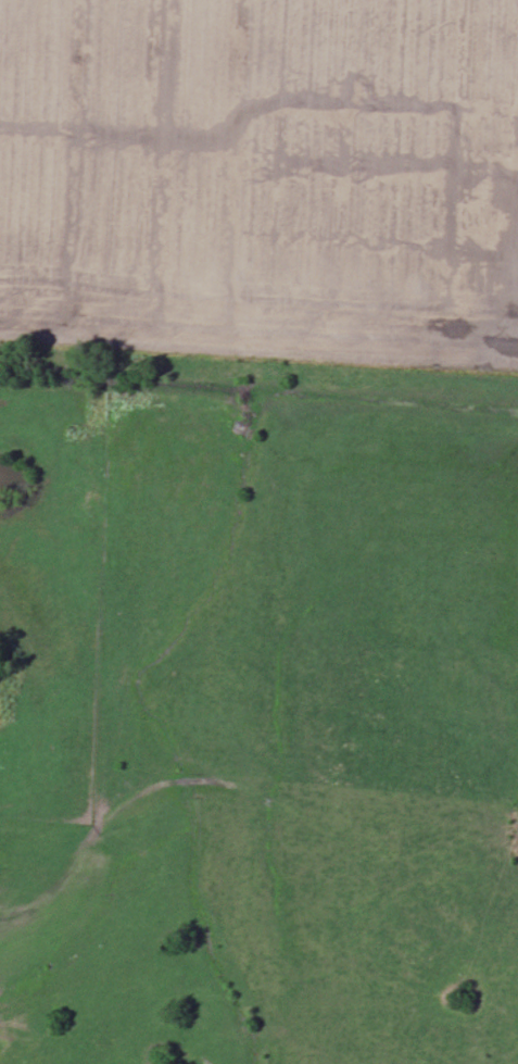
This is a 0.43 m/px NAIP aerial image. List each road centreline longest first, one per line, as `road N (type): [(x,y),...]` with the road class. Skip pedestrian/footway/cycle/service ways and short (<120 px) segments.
road 1 (residential): [(267,351),(0,341)]

